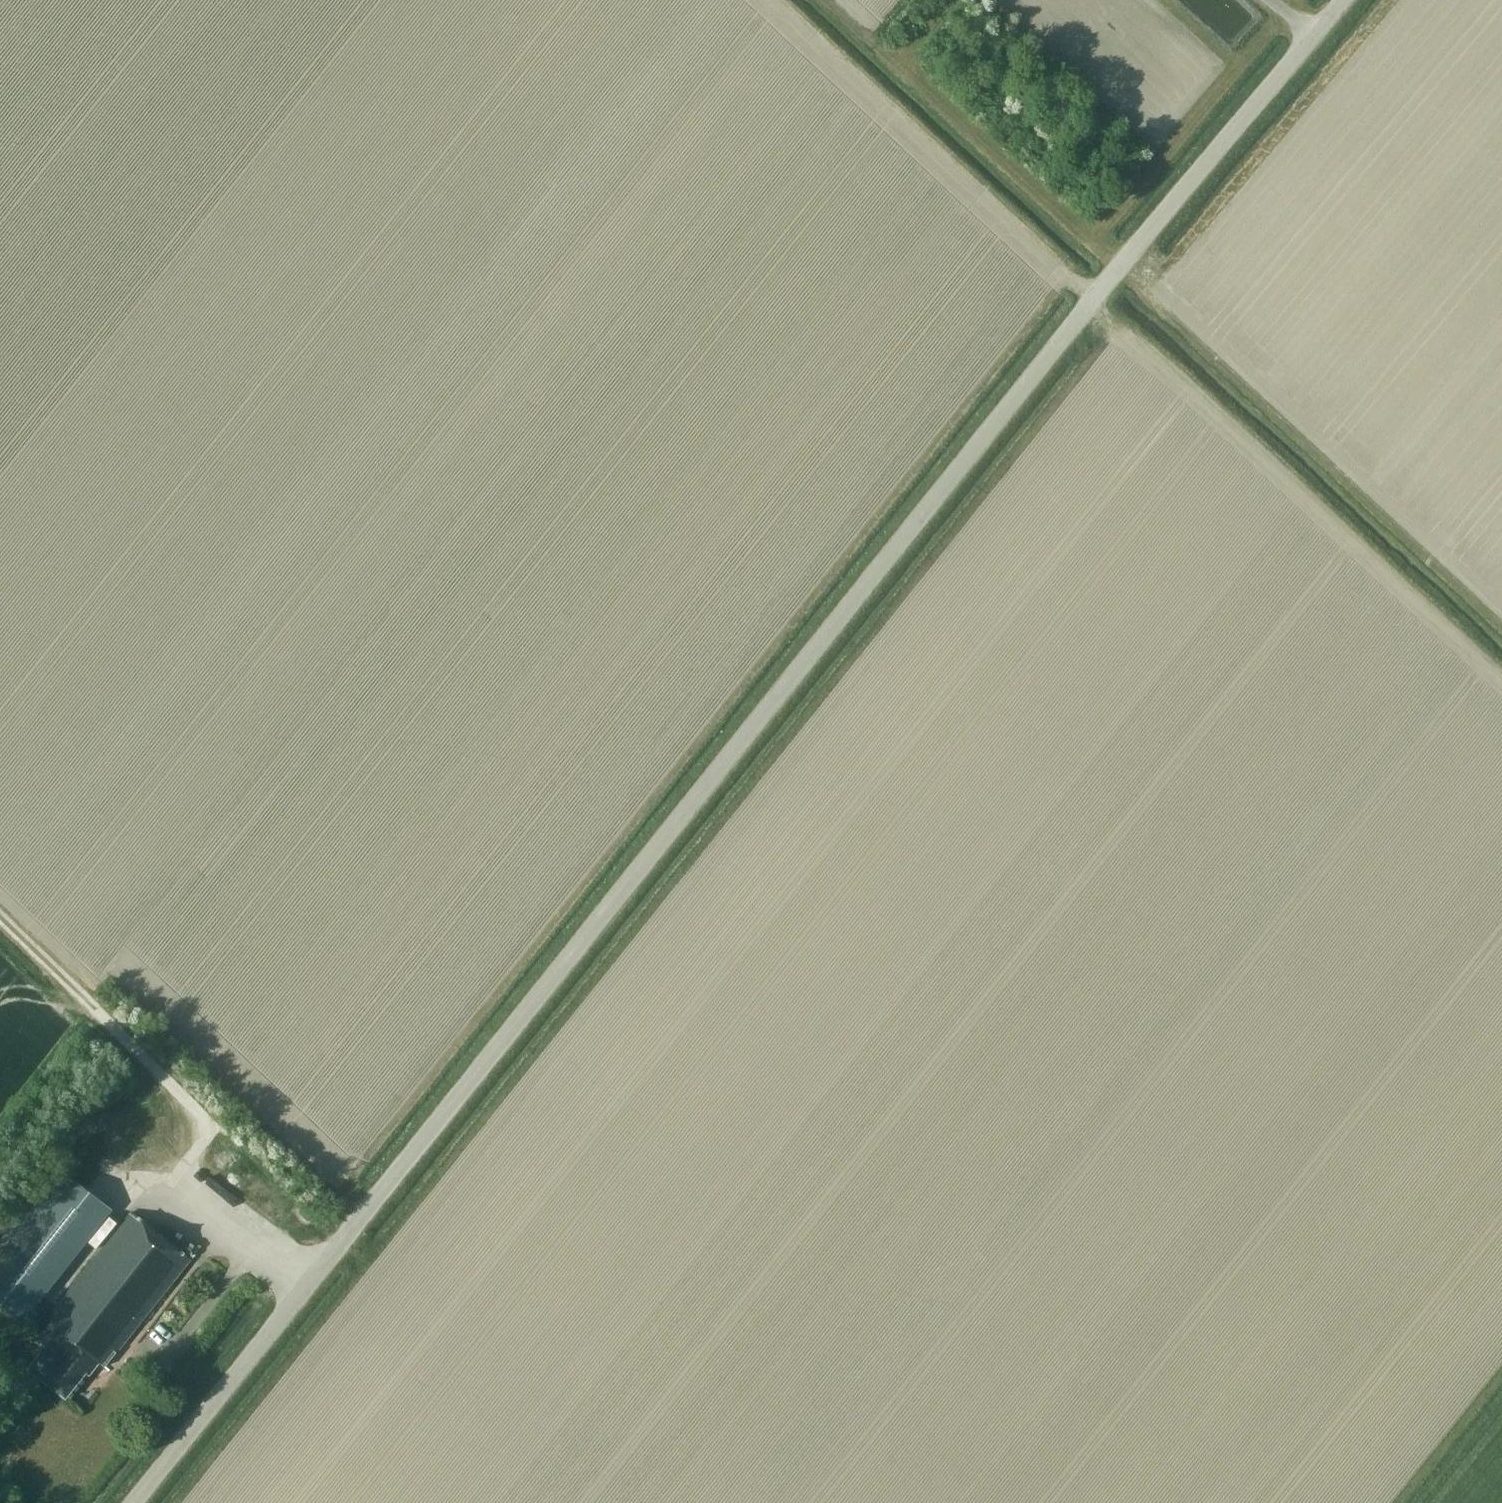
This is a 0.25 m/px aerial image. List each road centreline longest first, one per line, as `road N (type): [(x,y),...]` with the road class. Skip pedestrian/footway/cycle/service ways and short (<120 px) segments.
road 1 (unclassified): [(127,1502),(708,767),(1337,0)]
road 2 (track): [(173,1179),(212,1128),(0,917)]

